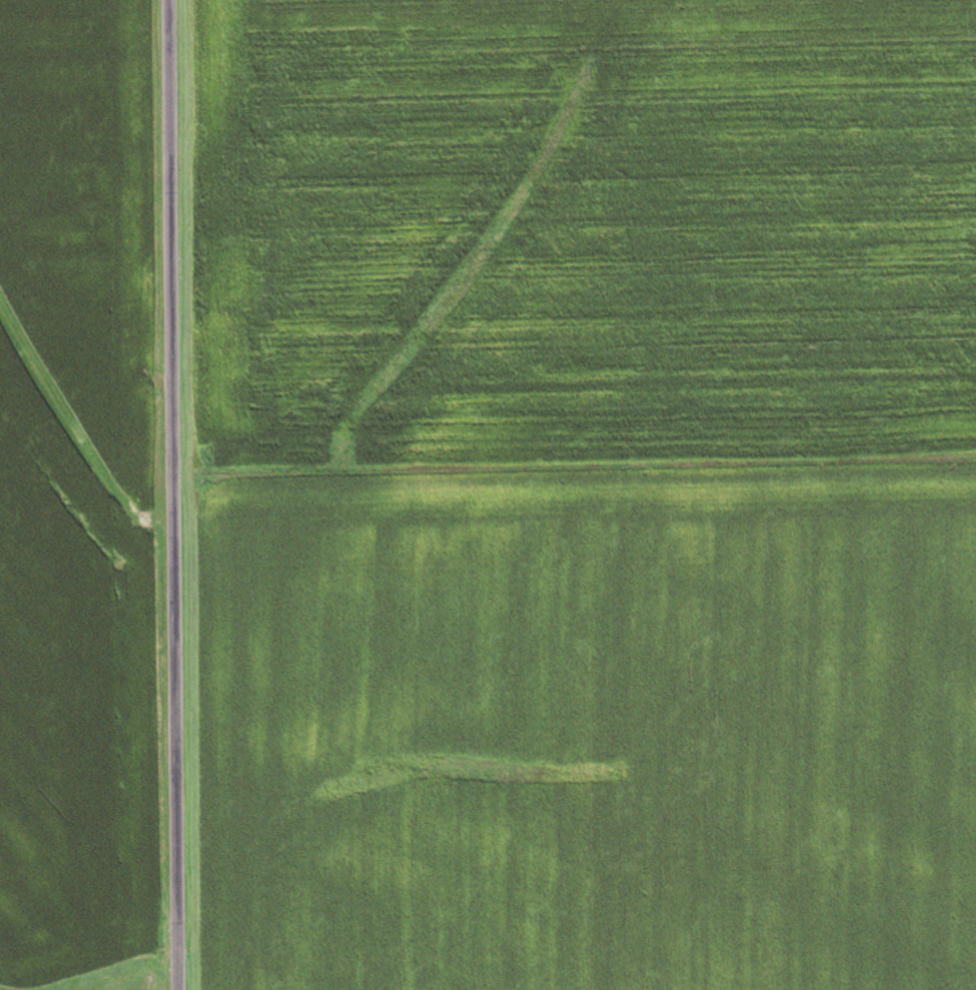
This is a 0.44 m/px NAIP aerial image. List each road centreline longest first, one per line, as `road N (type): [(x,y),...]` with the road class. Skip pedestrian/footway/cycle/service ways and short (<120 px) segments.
road 1 (residential): [(174,989),(166,0)]

